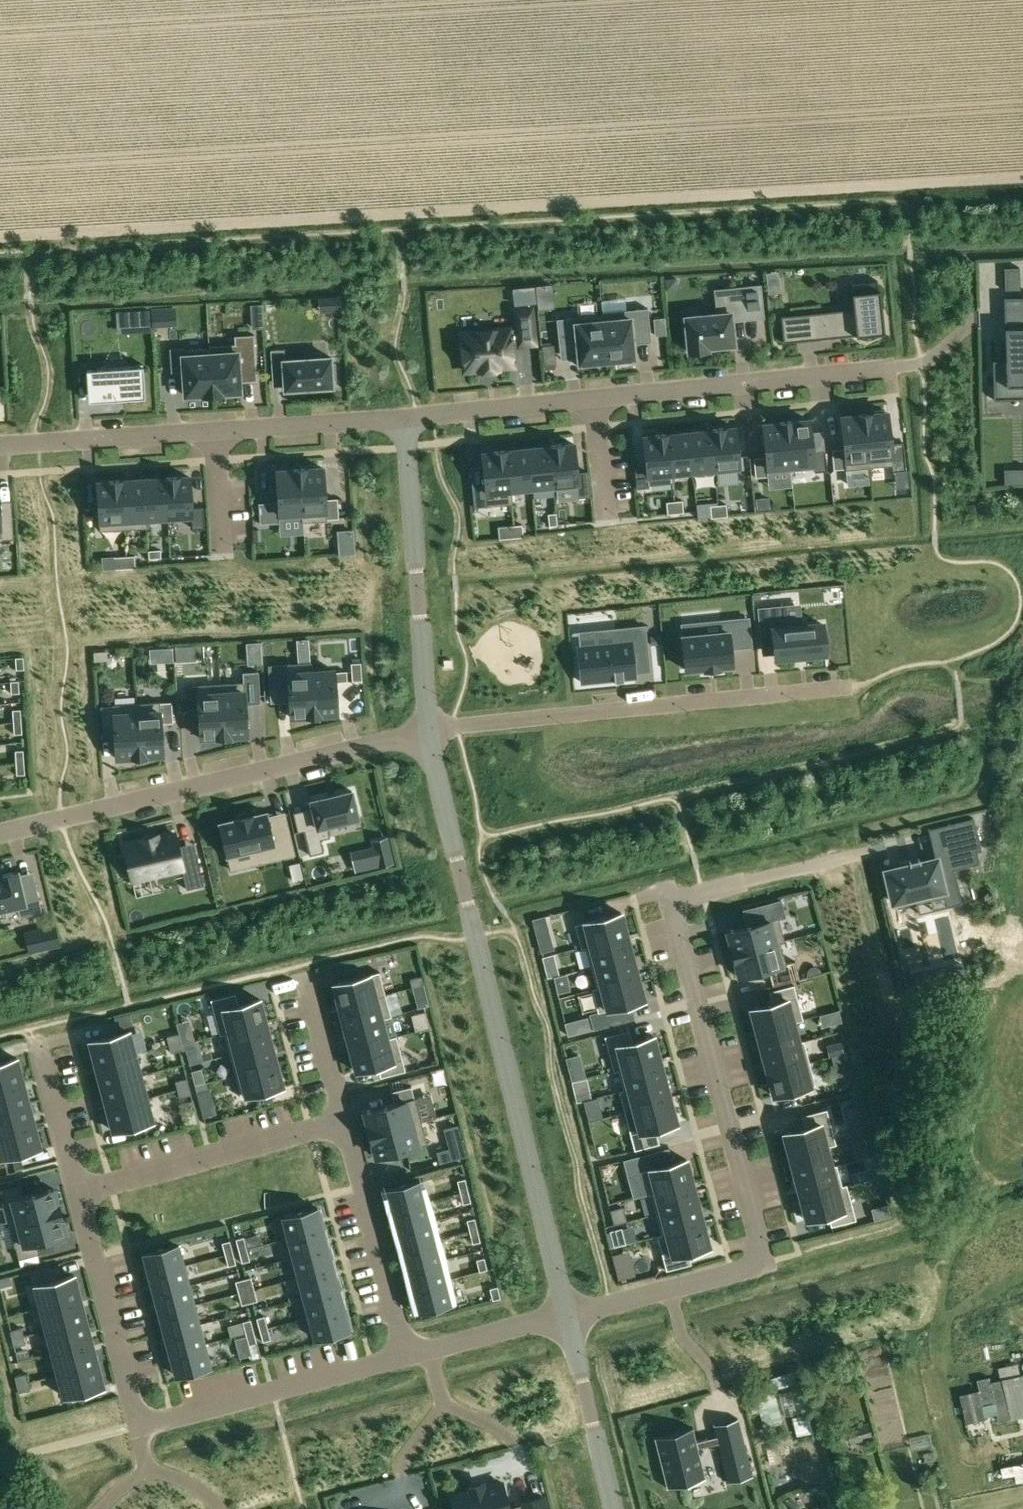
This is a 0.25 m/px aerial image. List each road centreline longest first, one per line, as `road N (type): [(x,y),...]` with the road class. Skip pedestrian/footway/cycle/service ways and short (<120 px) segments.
road 1 (residential): [(568,1315),(428,731)]
road 2 (residential): [(568,1315),(743,1269),(760,1249),(668,891)]
road 3 (residential): [(77,1193),(129,1394),(145,1415),(173,1418),(406,1356)]
road 4 (residential): [(405,419),(893,369)]
road 5 (residential): [(0,833),(428,731)]
road 6 (residential): [(428,731),(846,687)]
road 7 (residential): [(0,445),(405,419)]
road 8 (residential): [(428,731),(405,419)]
road 9 (residential): [(77,1193),(345,1121)]
road 10 (residential): [(406,1356),(345,1121)]
road 11 (residential): [(614,1508),(568,1315)]
road 12 (residential): [(406,1356),(568,1315)]
road 13 (residential): [(38,1045),(77,1193)]
road 14 (residential): [(345,1121),(307,979)]

